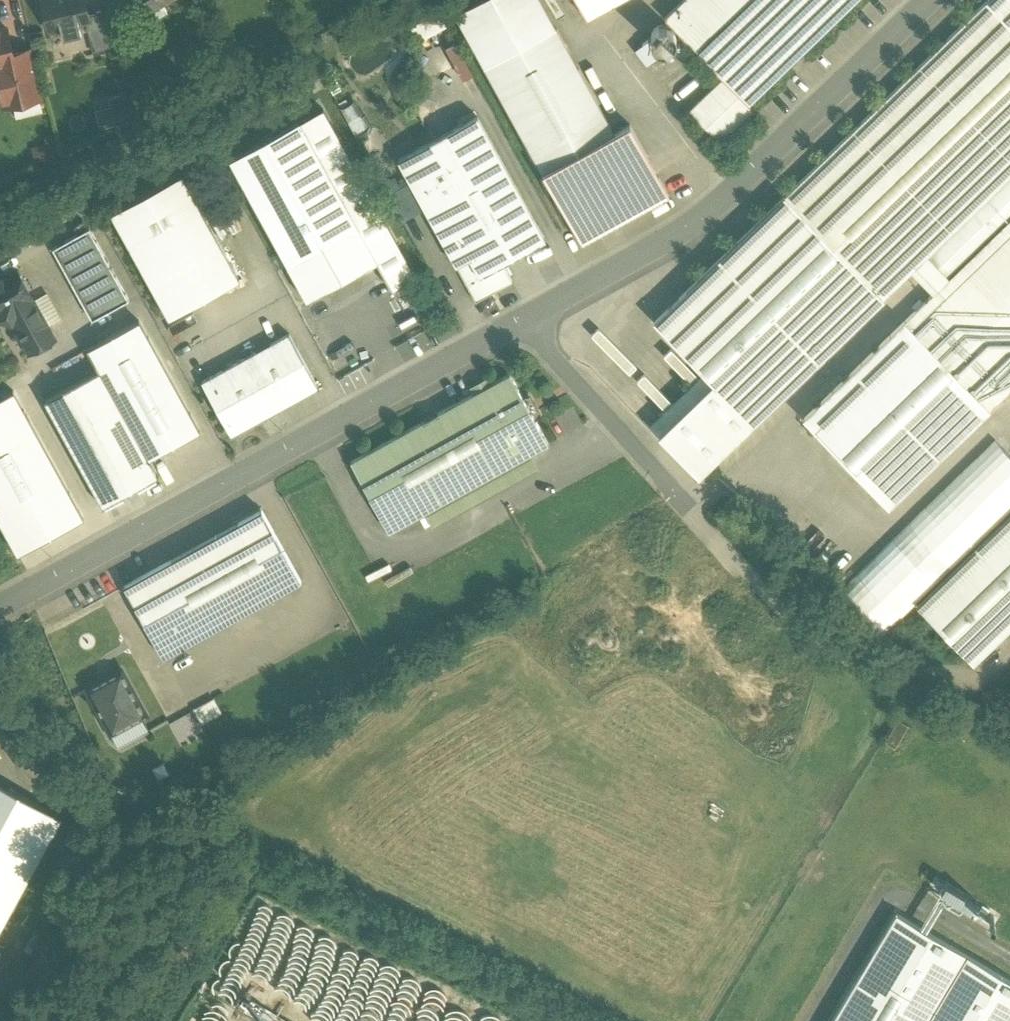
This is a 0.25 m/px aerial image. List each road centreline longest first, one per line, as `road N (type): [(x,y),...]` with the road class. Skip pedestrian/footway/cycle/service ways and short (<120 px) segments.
road 1 (residential): [(0,605),(522,323)]
road 2 (residential): [(522,323),(688,226),(920,0)]
road 3 (residential): [(522,323),(732,555)]

